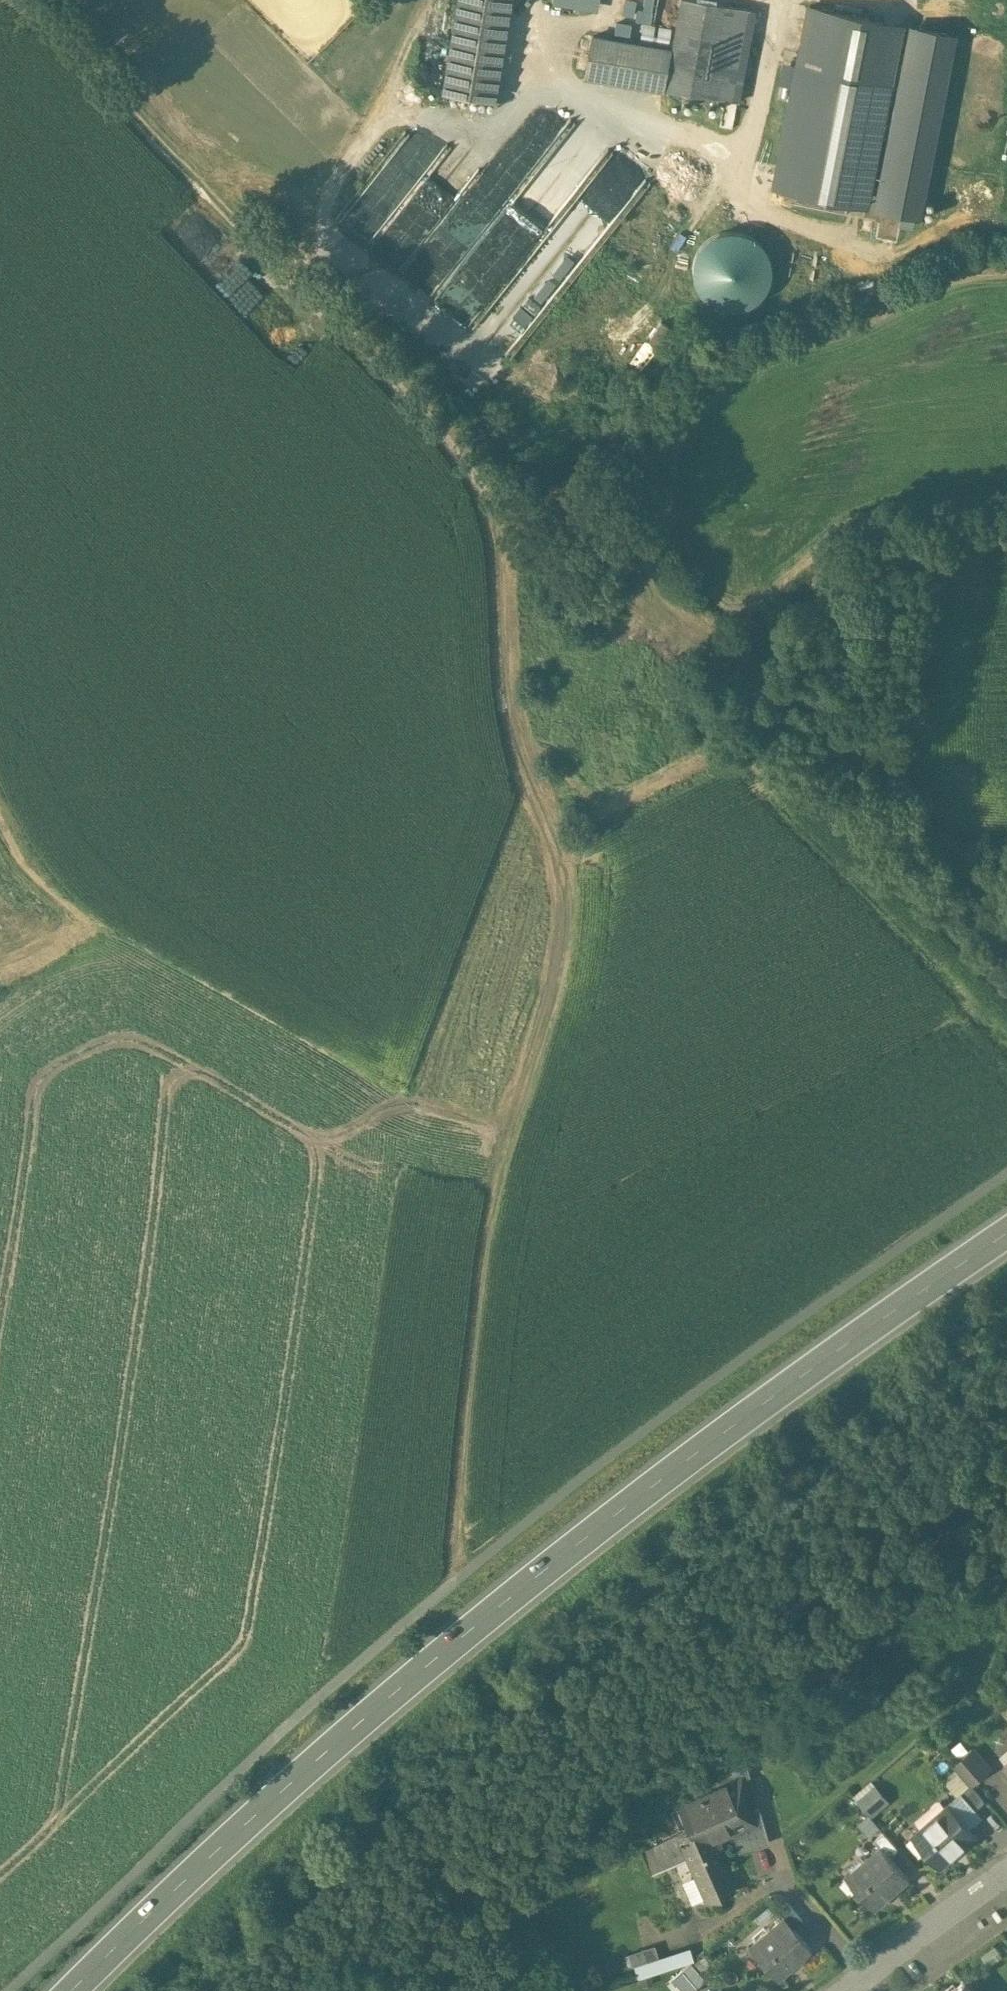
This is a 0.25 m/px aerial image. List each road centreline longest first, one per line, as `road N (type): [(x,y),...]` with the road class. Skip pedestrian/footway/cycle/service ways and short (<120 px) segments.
road 1 (primary): [(1006,1232),(748,1412),(445,1652),(197,1869),(72,1990)]
road 2 (track): [(29,0),(416,397),(461,459)]
road 3 (residential): [(864,1976),(1006,1872)]

